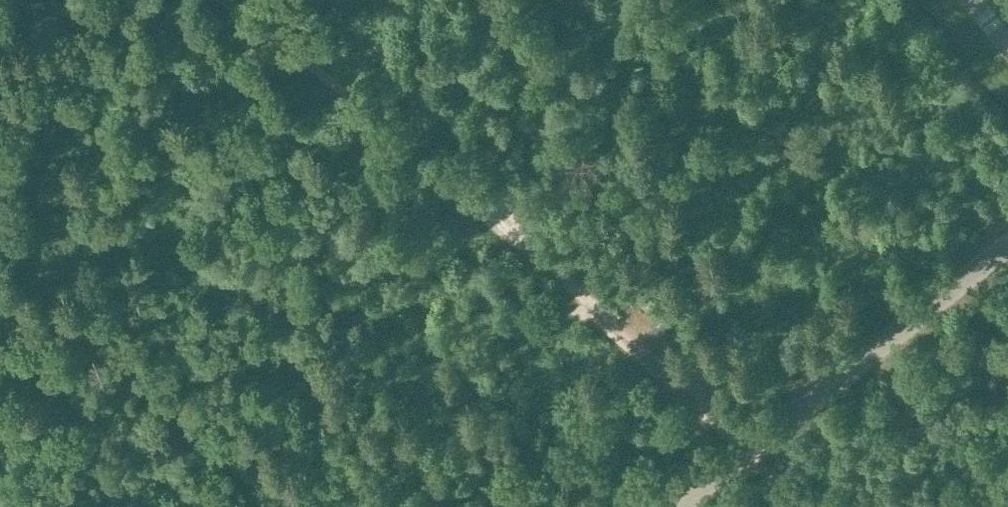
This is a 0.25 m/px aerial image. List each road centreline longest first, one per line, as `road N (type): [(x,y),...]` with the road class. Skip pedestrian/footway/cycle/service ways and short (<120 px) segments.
road 1 (track): [(593,314),(461,188),(222,0)]
road 2 (track): [(593,314),(750,450)]

